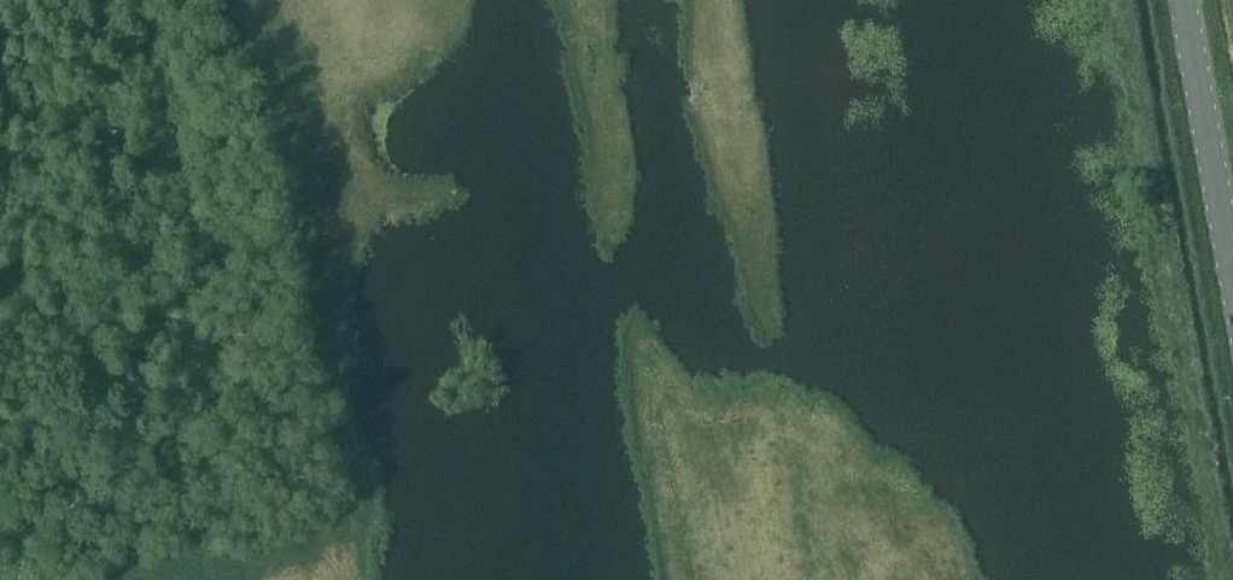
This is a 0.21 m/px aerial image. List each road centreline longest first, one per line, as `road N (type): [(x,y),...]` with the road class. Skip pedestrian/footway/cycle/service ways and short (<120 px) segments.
road 1 (secondary): [(1232,268),(1185,0)]

